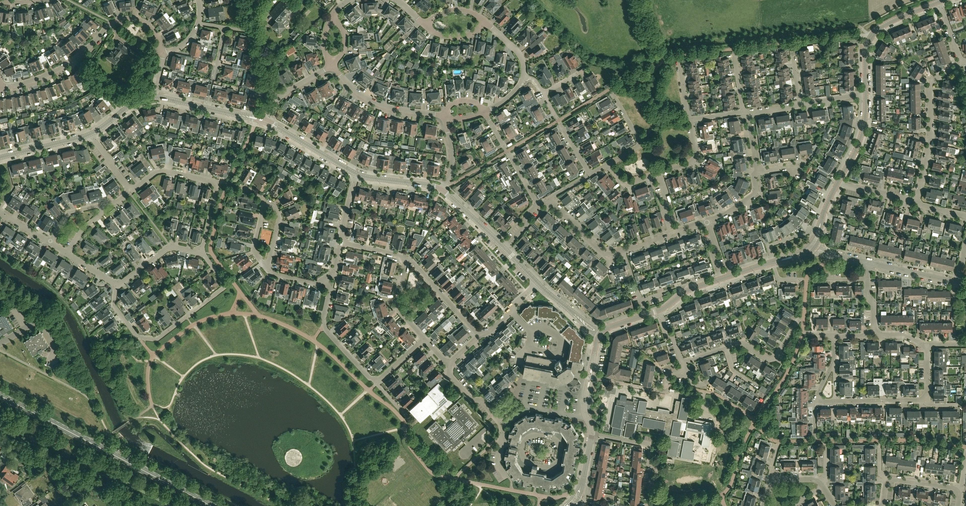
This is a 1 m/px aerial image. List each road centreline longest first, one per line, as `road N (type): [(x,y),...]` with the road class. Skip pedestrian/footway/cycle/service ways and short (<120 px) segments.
road 1 (primary): [(211,505),(0,396)]
road 2 (residential): [(117,286),(120,314),(139,338),(156,340),(225,288),(202,253)]
road 3 (residential): [(202,253),(213,182),(162,171),(130,191)]
road 4 (residential): [(917,201),(931,144),(931,84),(962,65)]
road 5 (residential): [(551,202),(603,253),(672,234)]
road 6 (tertiary): [(866,94),(871,37),(938,2)]
road 7 (residential): [(2,88),(64,67),(112,23)]
road 8 (residential): [(445,117),(378,104),(332,67)]
road 9 (residential): [(377,382),(326,330),(324,279)]
road 10 (residential): [(649,505),(650,445),(592,432)]

